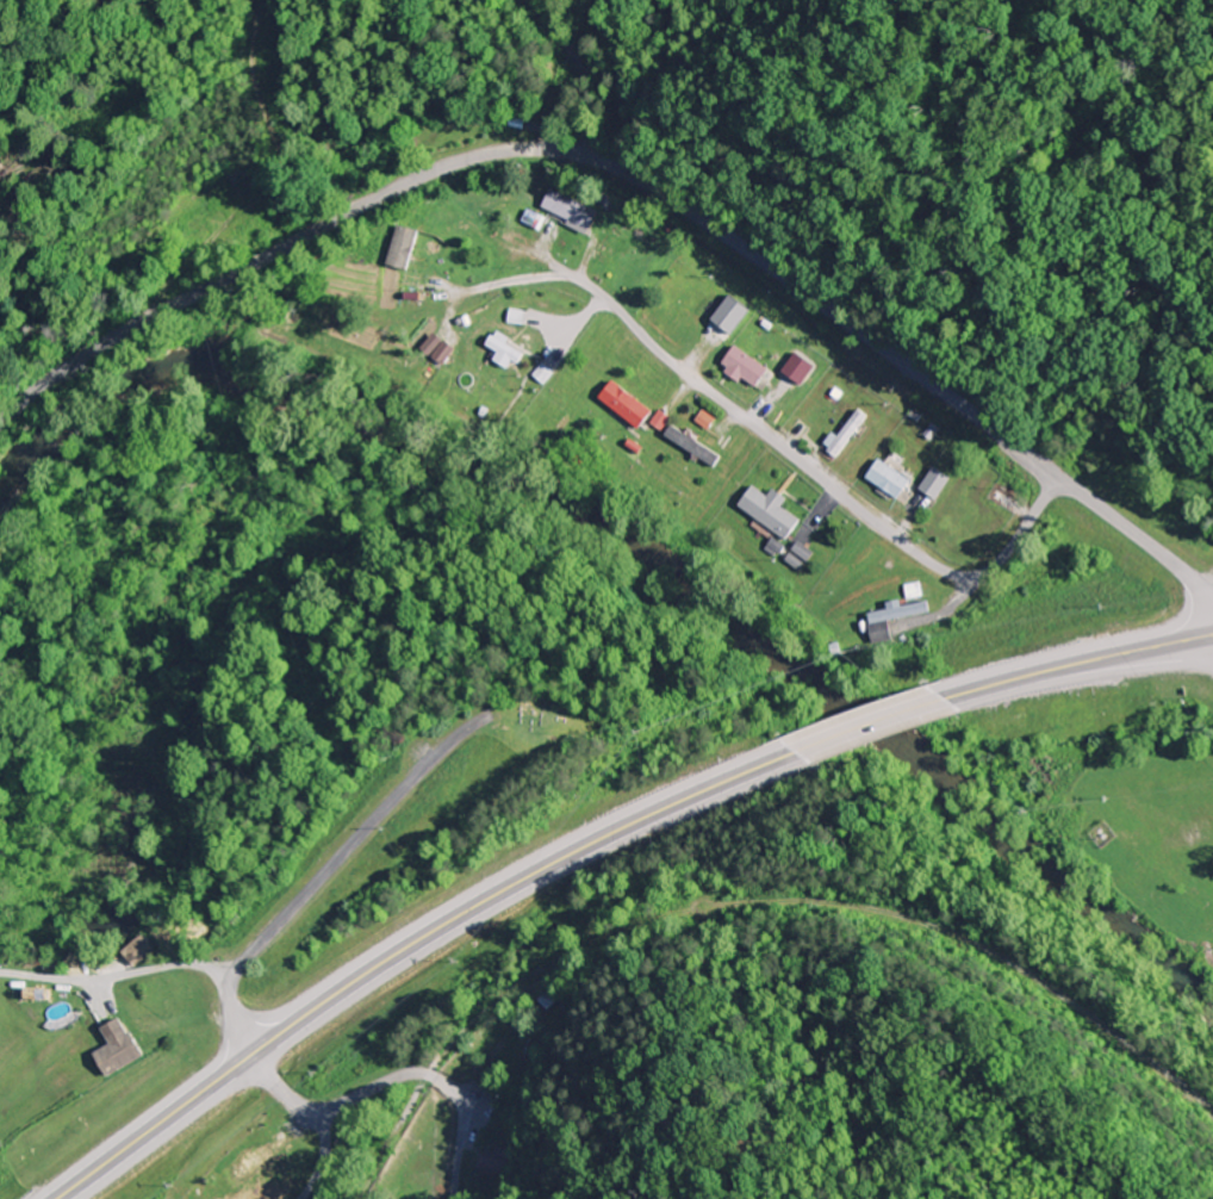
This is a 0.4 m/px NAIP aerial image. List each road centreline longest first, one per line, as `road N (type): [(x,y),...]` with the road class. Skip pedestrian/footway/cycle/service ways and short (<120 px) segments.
road 1 (residential): [(0,445),(139,337),(319,243),(471,178),(568,163),(635,185),(736,250),(1212,603)]
road 2 (trunk): [(62,1198),(429,933),(603,837),(788,754)]
road 3 (residential): [(938,566),(680,369),(589,285)]
road 4 (residential): [(250,1057),(236,1015),(241,970),(434,756),(484,714)]
road 5 (trunk): [(941,703),(1212,637)]
road 6 (residential): [(568,163),(590,116),(590,92),(581,68),(524,0)]
road 7 (residential): [(250,1057),(325,1132),(326,1153),(304,1198)]
road 8 (residential): [(938,566),(968,574),(994,566),(1056,480)]
road 9 (trunk): [(788,754),(941,703)]

